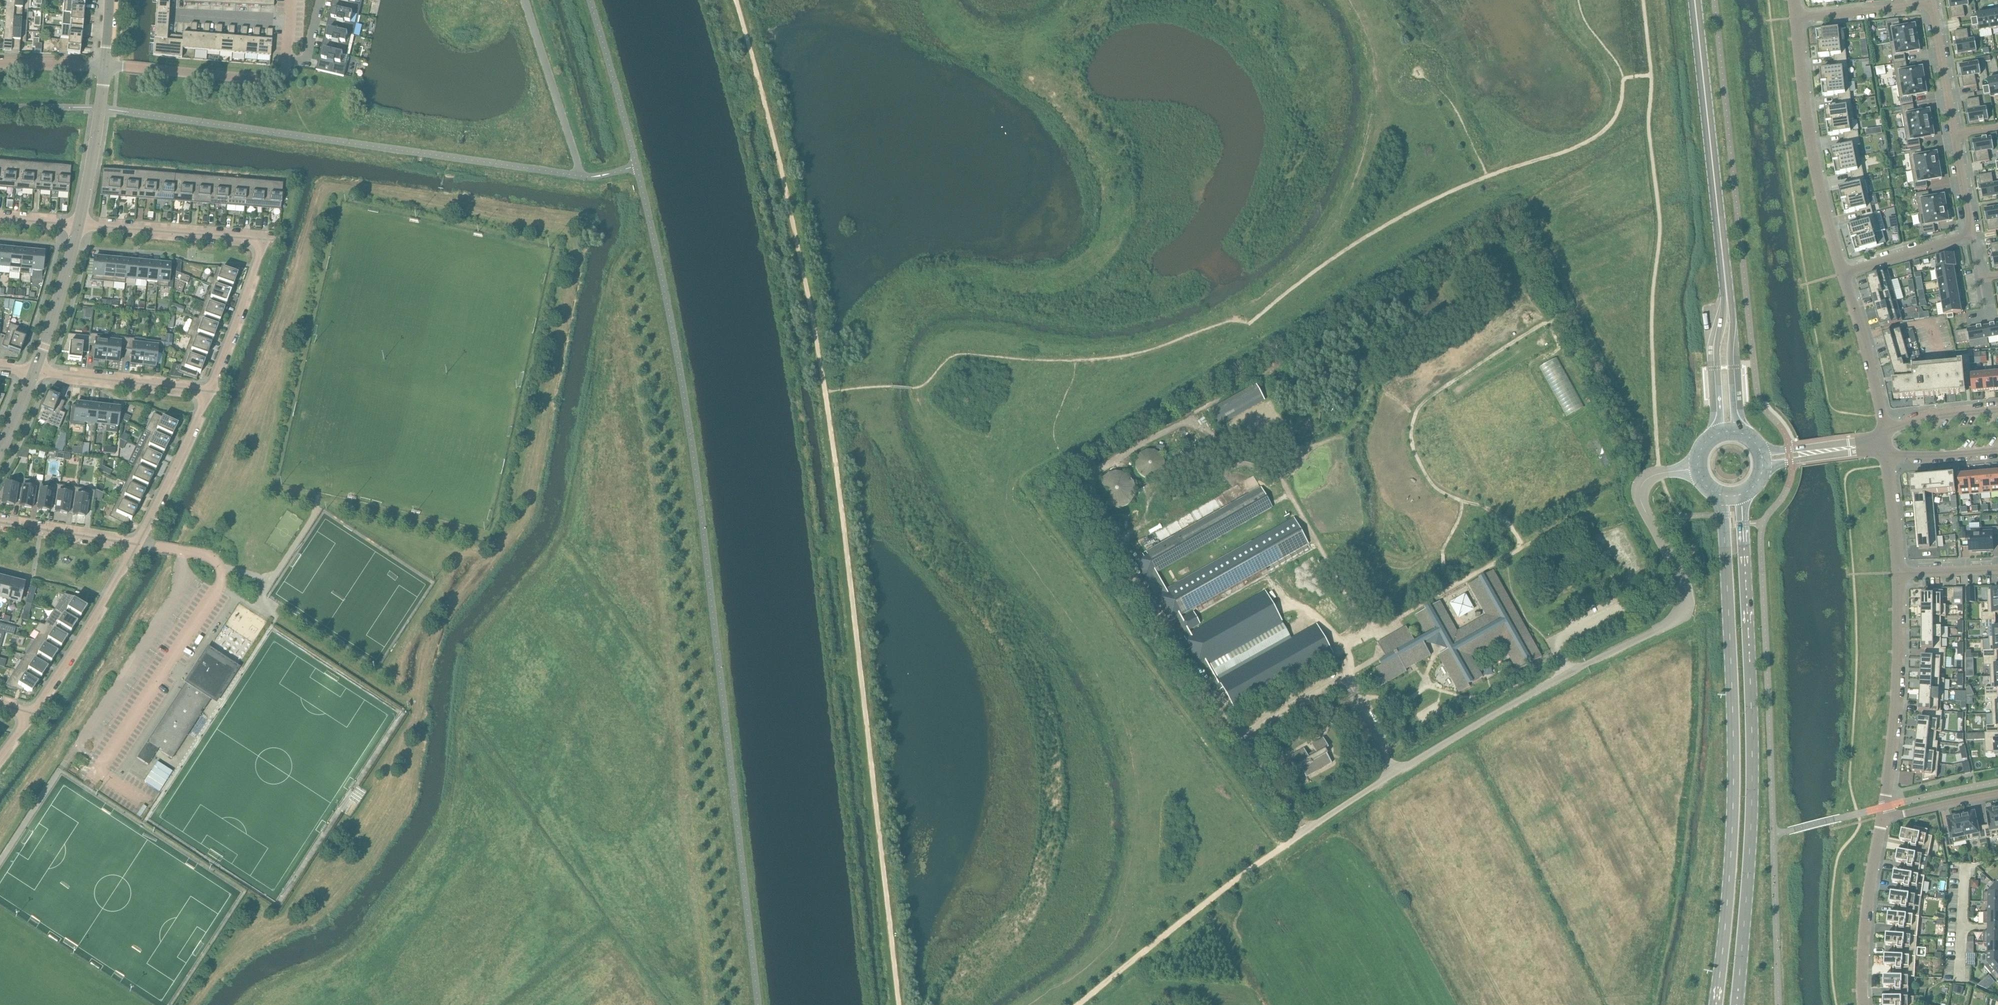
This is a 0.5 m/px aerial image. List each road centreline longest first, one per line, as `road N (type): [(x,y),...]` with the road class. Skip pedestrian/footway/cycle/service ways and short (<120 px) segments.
road 1 (residential): [(101,109),(578,173),(526,0)]
road 2 (track): [(1504,525),(1432,484),(1414,445),(1413,419),(1424,401),(1519,337),(1581,308),(1651,450),(1654,476)]
road 3 (secondary): [(1737,1004),(1751,752),(1745,495)]
road 4 (secondary): [(1720,496),(1736,752),(1717,1004)]
road 5 (residential): [(210,391),(260,242),(79,225)]
road 6 (unclassified): [(1586,664),(1680,614),(1684,584),(1640,491),(1654,476),(1698,468)]
road 7 (secondary): [(1727,280),(1695,0)]
road 8 (residential): [(1843,274),(1820,193),(1795,18)]
road 9 (residential): [(1881,822),(1898,704),(1901,573)]
road 10 (residential): [(125,66),(278,79),(288,60),(291,0)]
road 11 (residential): [(34,713),(138,545)]
road 12 (residential): [(1864,1004),(1868,888),(1881,822)]
road 13 (residential): [(35,372),(210,391)]
road 14 (residential): [(138,545),(210,391)]
road 15 (residential): [(1883,431),(1843,274)]
road 16 (secondary): [(1727,280),(1716,348),(1718,434)]
road 17 (secondary): [(1740,433),(1727,280)]
road 18 (unclassified): [(35,372),(79,225)]
road 19 (residential): [(0,523),(138,545)]
road 20 (residential): [(1932,4),(1795,18)]
road 21 (residential): [(1843,274),(1972,233)]
road 22 (residential): [(1932,4),(1955,135)]
road 23 (unclassified): [(1884,446),(1764,463)]
road 24 (residential): [(1997,794),(1881,822)]

